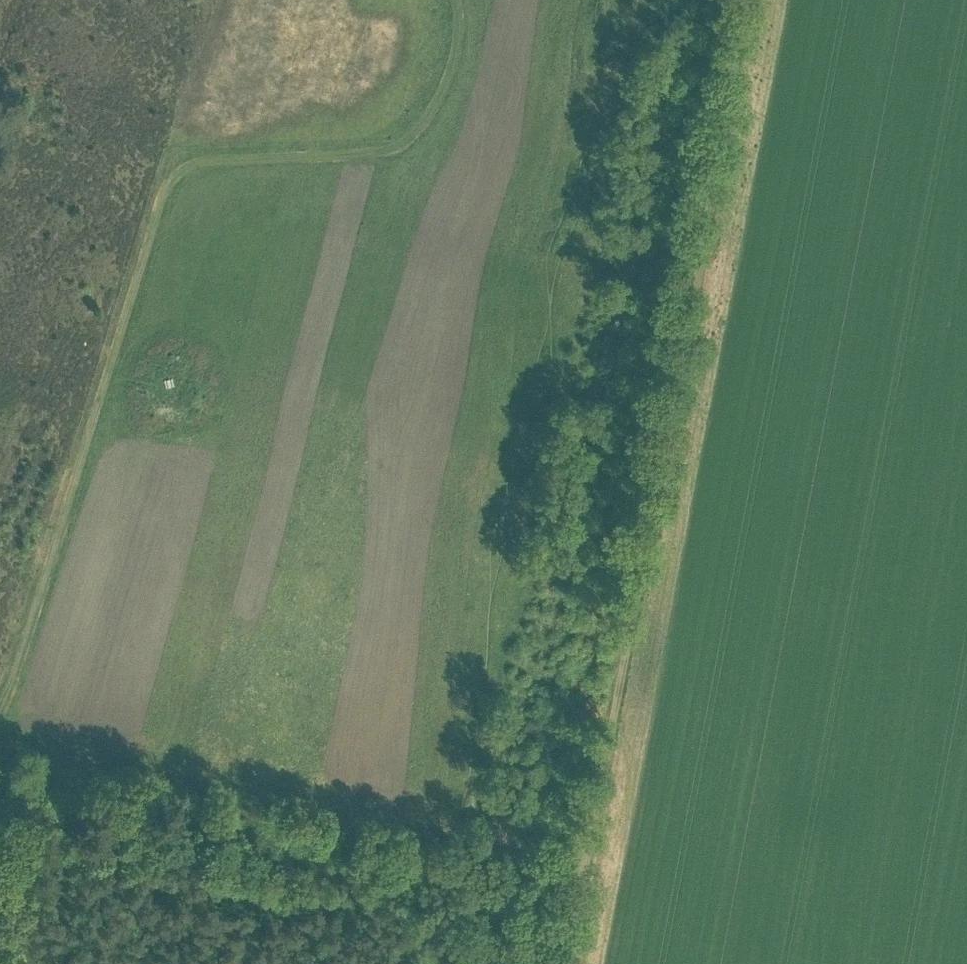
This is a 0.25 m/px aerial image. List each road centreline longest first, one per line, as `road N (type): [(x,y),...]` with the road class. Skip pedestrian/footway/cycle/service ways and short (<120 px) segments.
road 1 (track): [(577,850),(742,0)]
road 2 (track): [(0,739),(443,825)]
road 3 (track): [(443,825),(577,850)]

